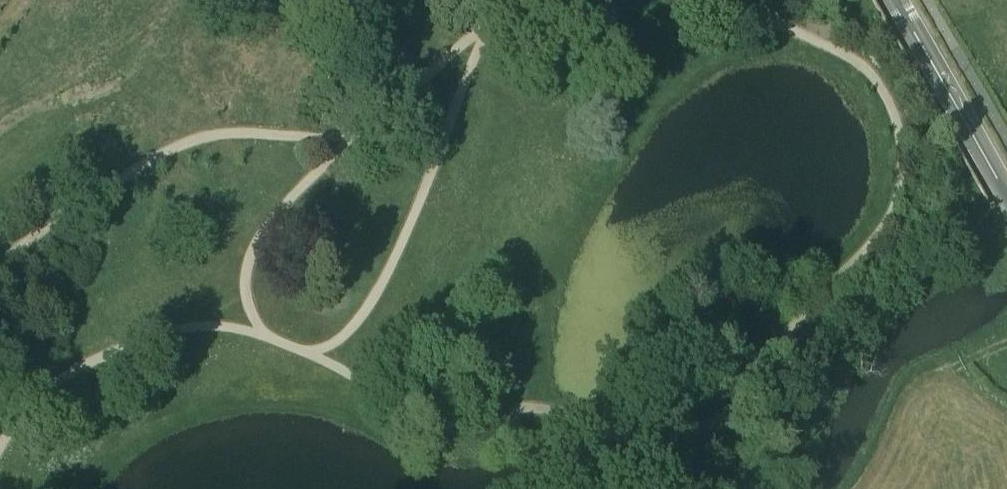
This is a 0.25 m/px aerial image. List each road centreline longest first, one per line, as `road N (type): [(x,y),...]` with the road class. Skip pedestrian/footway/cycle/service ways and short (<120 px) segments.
road 1 (tertiary): [(1006,190),(900,0)]

